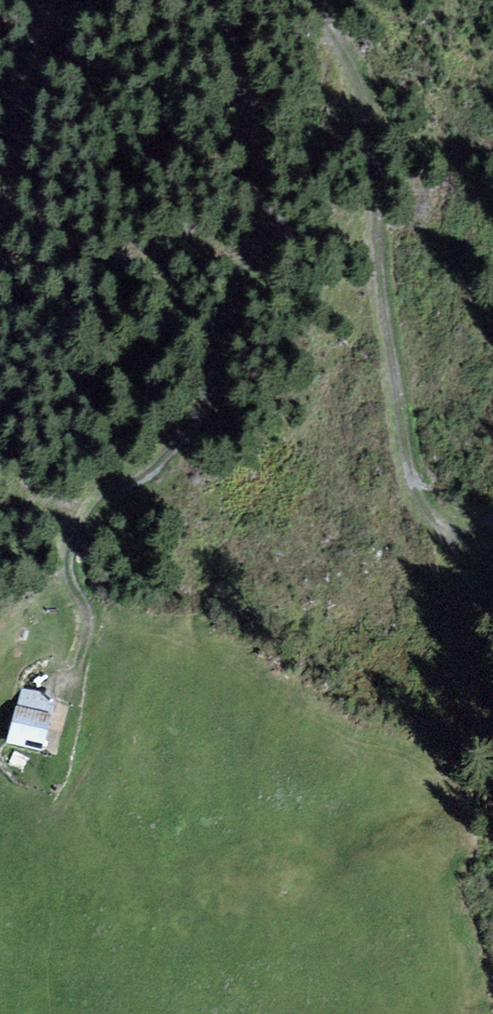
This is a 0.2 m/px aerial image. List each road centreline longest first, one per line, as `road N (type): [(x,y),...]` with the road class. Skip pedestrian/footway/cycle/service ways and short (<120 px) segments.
road 1 (track): [(309,0),(365,89),(412,497),(453,541),(456,588),(492,734)]
road 2 (track): [(193,0),(216,24),(259,123),(260,211),(207,401),(66,542),(62,573),(80,614),(73,657)]
road 3 (track): [(0,209),(11,107),(37,29),(54,3),(74,0)]

